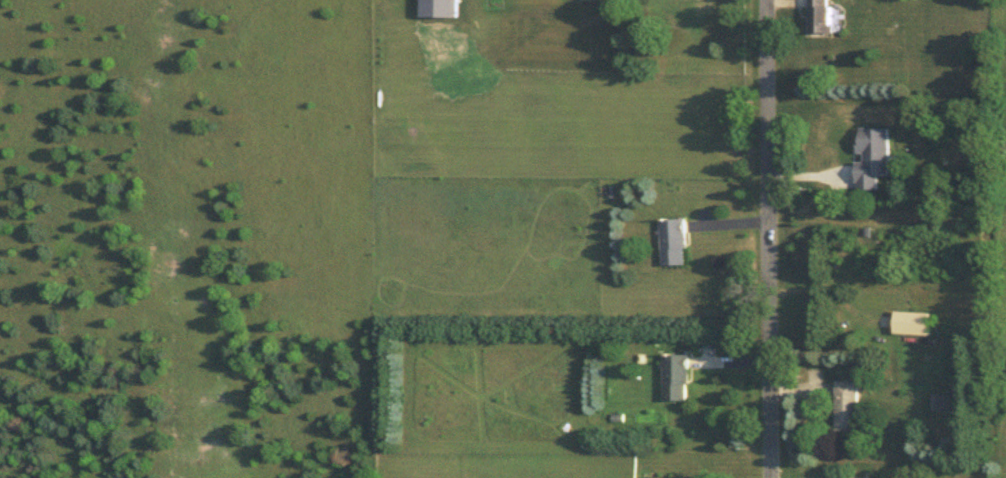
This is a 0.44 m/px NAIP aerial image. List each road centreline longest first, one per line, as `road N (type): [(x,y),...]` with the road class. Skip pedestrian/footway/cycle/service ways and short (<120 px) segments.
road 1 (residential): [(768,0),(771,477)]

